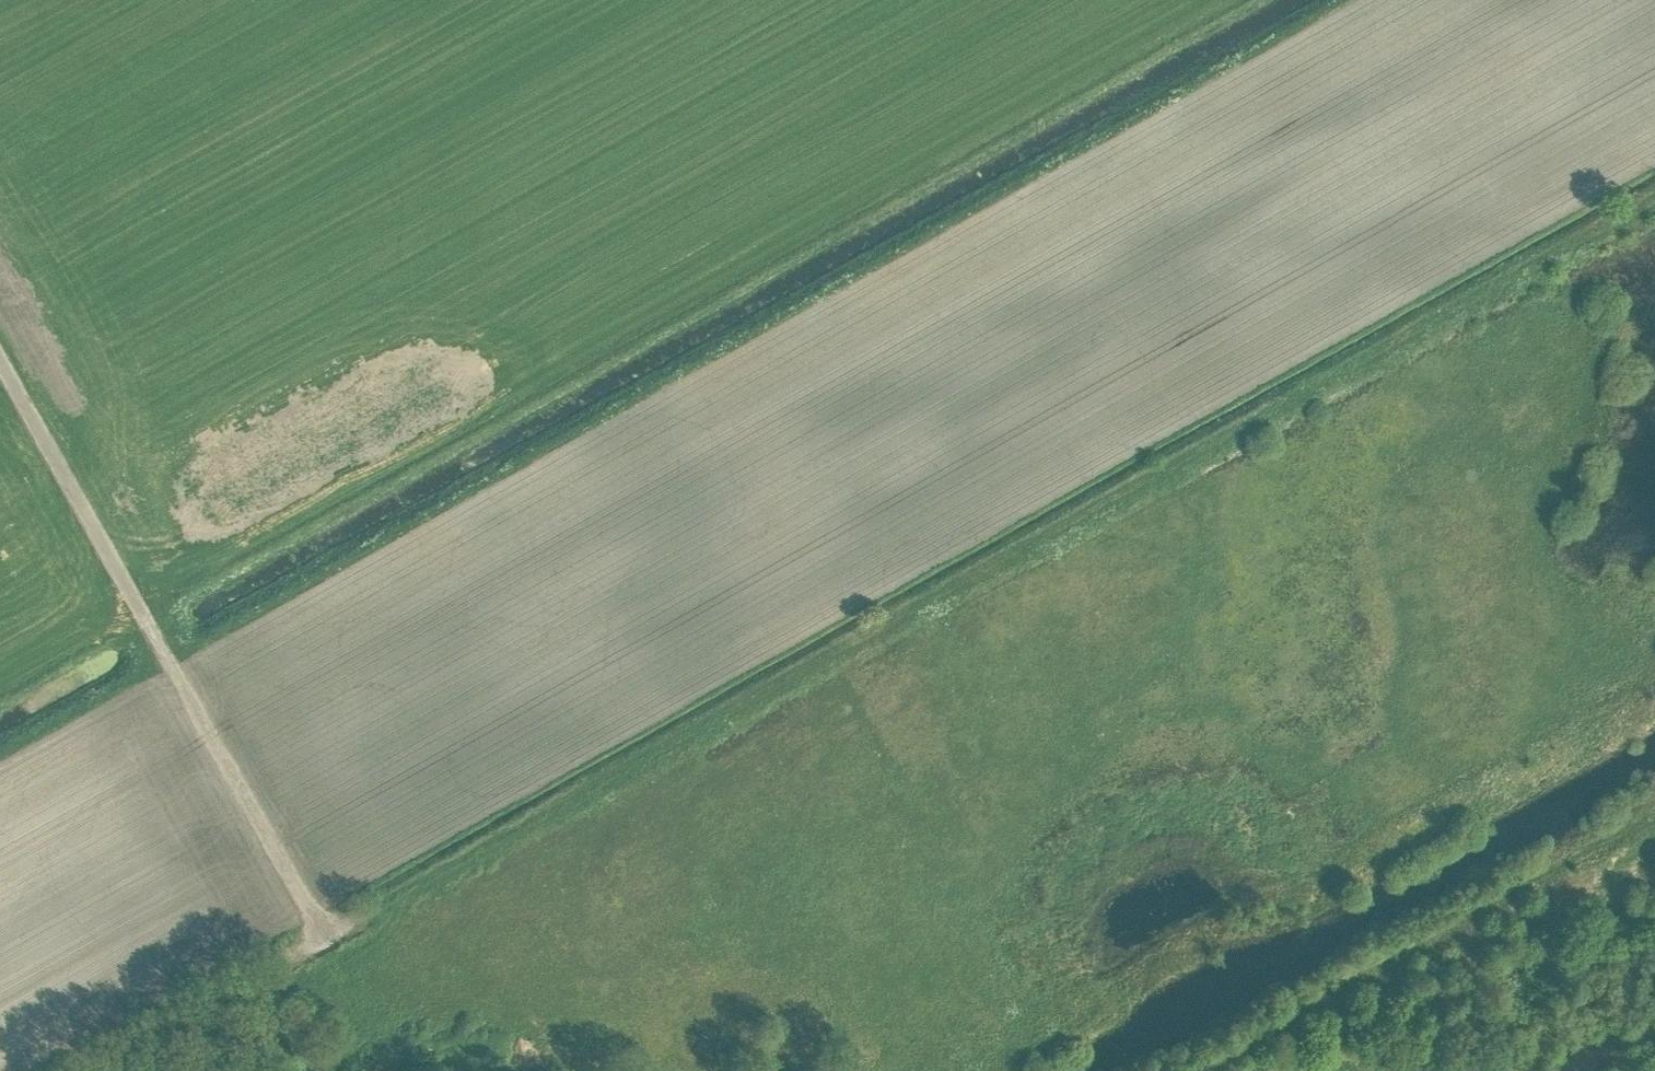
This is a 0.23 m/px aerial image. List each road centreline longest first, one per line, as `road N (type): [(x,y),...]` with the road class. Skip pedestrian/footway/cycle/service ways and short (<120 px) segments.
road 1 (unclassified): [(313,916),(0,361)]

